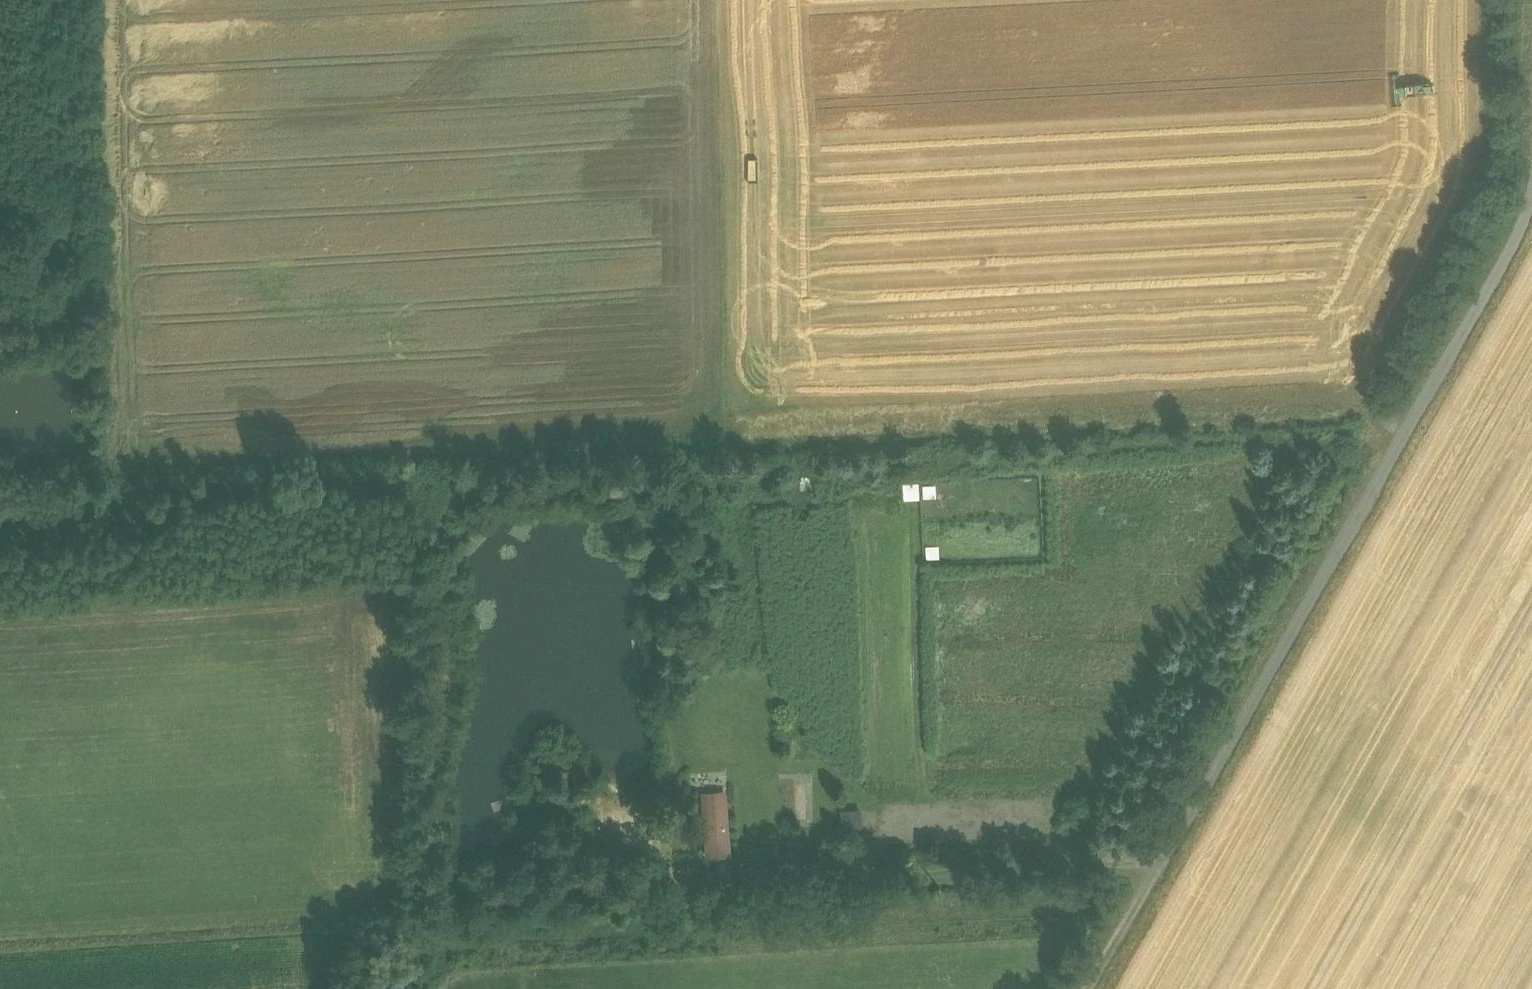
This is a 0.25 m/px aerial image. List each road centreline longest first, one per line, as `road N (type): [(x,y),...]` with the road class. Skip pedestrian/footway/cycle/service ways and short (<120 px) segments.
road 1 (track): [(1093,988),(1512,250),(1531,169)]
road 2 (track): [(651,841),(666,869),(702,883),(1168,861)]

